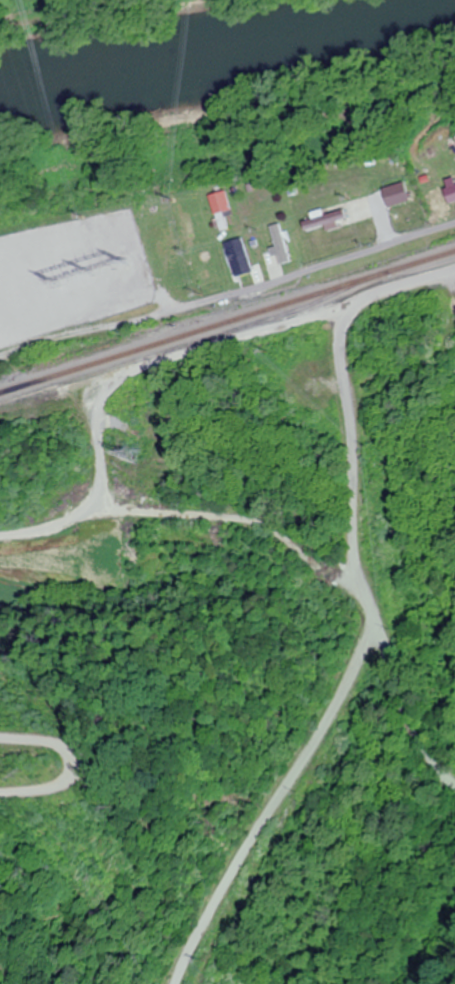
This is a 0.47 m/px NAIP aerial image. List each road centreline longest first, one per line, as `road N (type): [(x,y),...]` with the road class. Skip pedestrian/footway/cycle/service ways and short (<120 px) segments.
road 1 (residential): [(168,983),(249,828),(360,654),(371,620),(355,575),(351,521)]
road 2 (residential): [(98,509),(97,409),(124,375),(320,313),(346,317),(359,297),(454,276)]
road 3 (residential): [(355,575),(319,572),(280,534),(220,512),(98,509),(59,526),(0,533)]
road 4 (residential): [(113,336),(454,232)]
road 5 (residential): [(351,521),(346,317)]
road 6 (residential): [(371,620),(397,713),(429,770),(454,794)]
road 7 (residential): [(0,734),(56,747),(65,771),(58,785),(0,795)]

